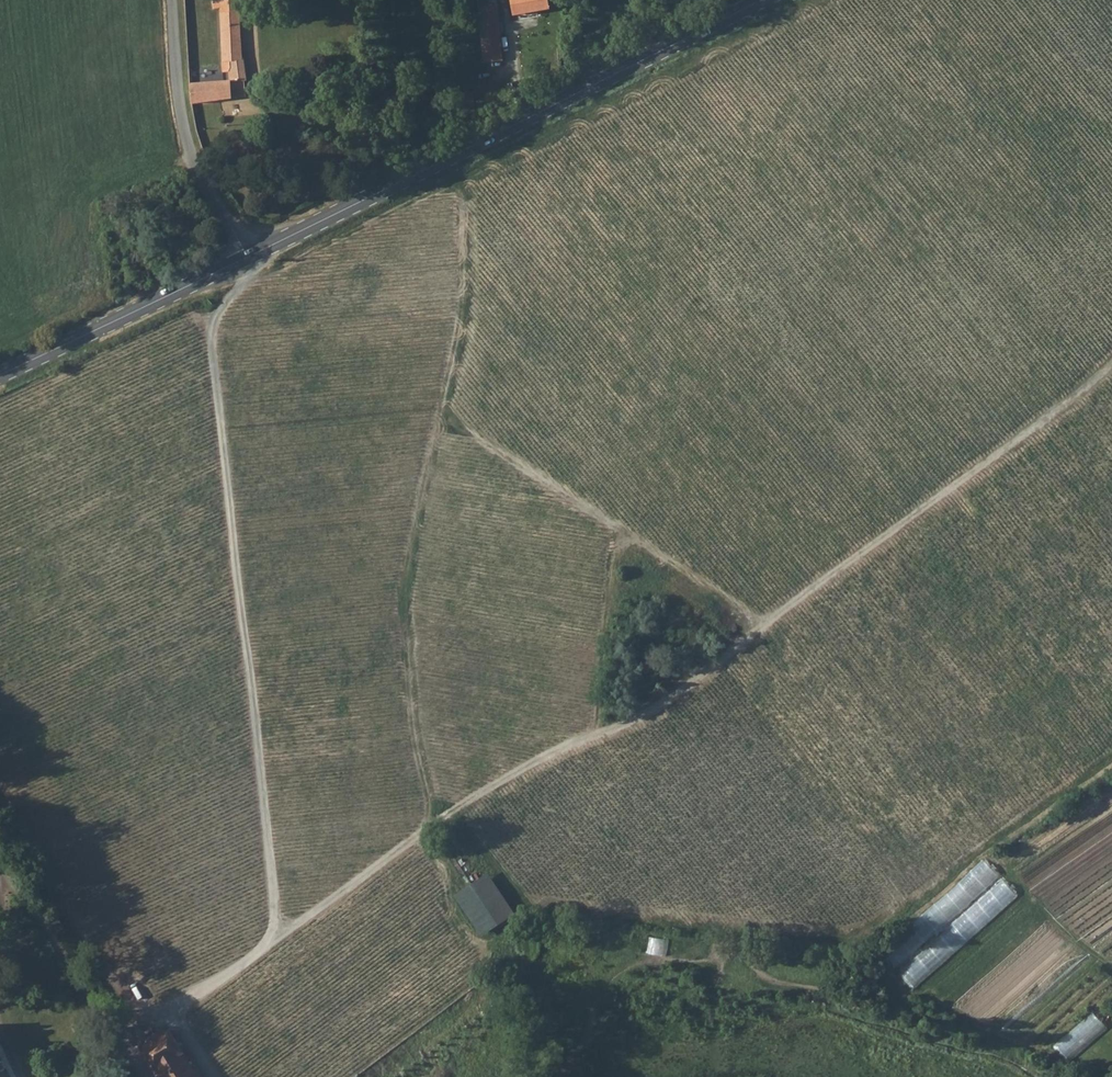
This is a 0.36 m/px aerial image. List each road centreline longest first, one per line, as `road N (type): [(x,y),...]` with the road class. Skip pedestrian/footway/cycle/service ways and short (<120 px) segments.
road 1 (track): [(117,1045),(462,802),(719,662),(1062,407),(1111,358)]
road 2 (track): [(239,285),(459,178),(462,308),(401,614),(427,811),(423,832)]
road 3 (track): [(278,936),(211,348),(248,259)]
road 4 (secondary): [(248,259),(765,0)]
road 5 (track): [(459,178),(823,0)]
road 6 (track): [(440,417),(765,624)]
road 7 (unclassified): [(171,0),(188,147),(248,259)]
road 8 (secondary): [(0,376),(248,259)]

